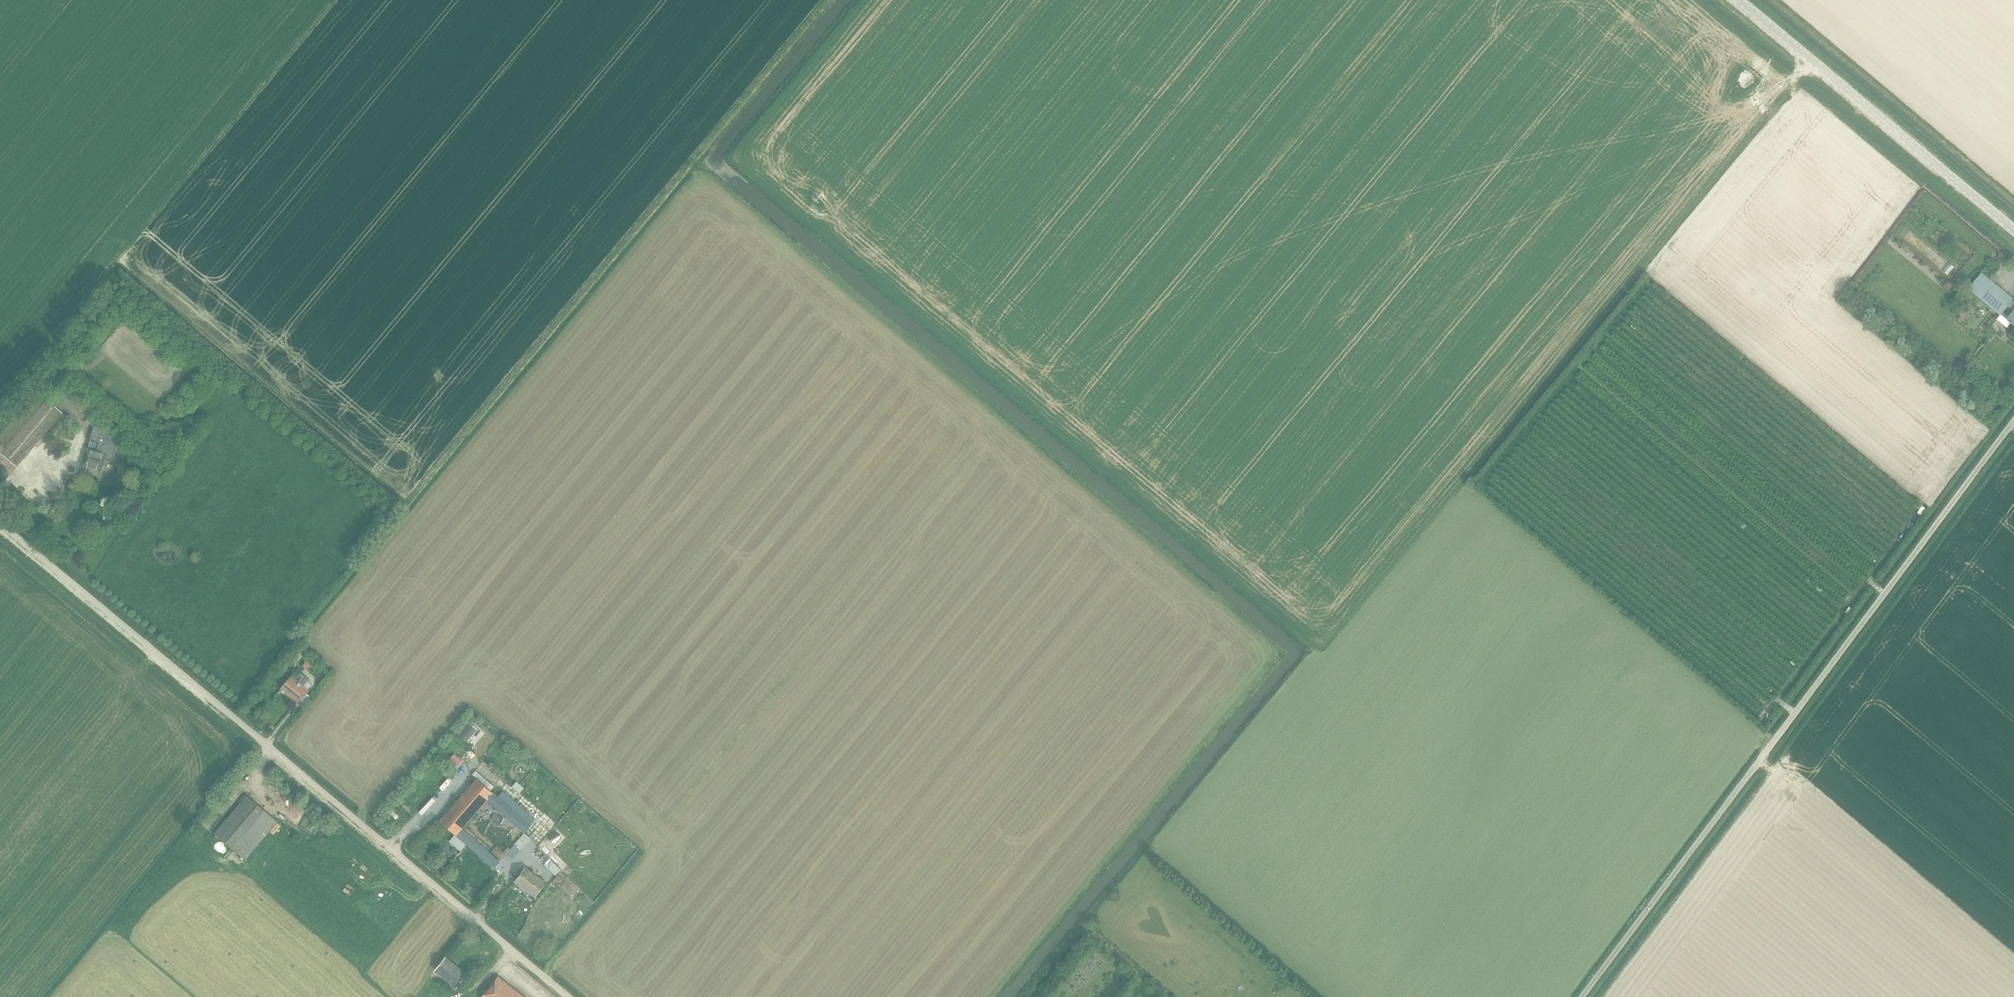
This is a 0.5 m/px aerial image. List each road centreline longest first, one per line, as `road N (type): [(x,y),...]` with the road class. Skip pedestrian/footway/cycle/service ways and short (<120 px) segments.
road 1 (unclassified): [(564,996),(0,527)]
road 2 (unclassified): [(1584,996),(2013,422)]
road 3 (track): [(332,0),(0,396)]
road 4 (tertiary): [(2013,230),(1737,0)]

